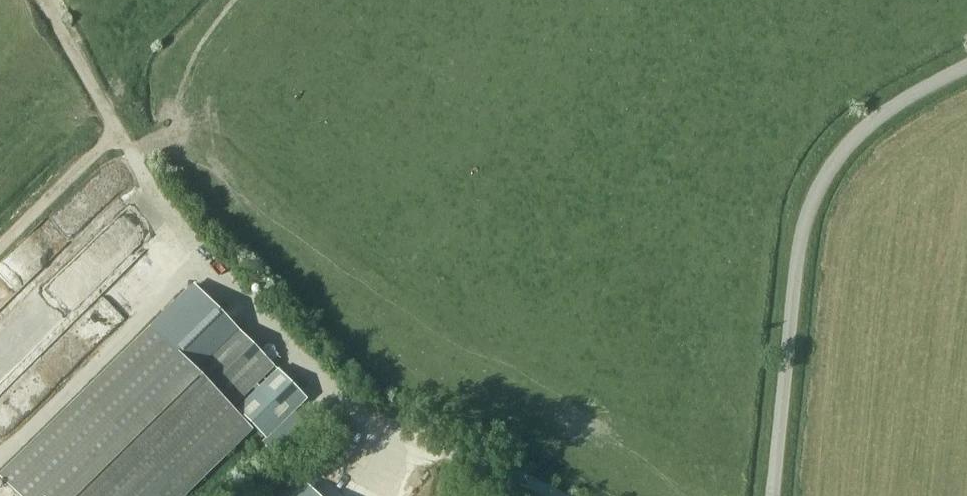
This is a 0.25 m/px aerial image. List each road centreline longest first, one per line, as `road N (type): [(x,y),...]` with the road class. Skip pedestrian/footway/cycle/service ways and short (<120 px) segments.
road 1 (unclassified): [(966,66),(905,97),(846,143),(824,173),(797,247),(771,495)]

